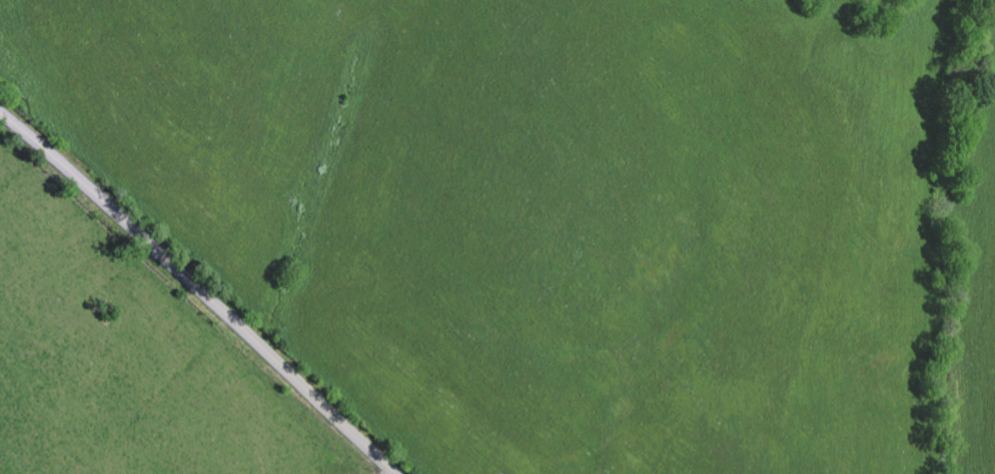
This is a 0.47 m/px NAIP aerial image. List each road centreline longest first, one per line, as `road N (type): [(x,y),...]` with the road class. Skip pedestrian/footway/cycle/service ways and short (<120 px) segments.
road 1 (secondary): [(0,110),(400,473)]

